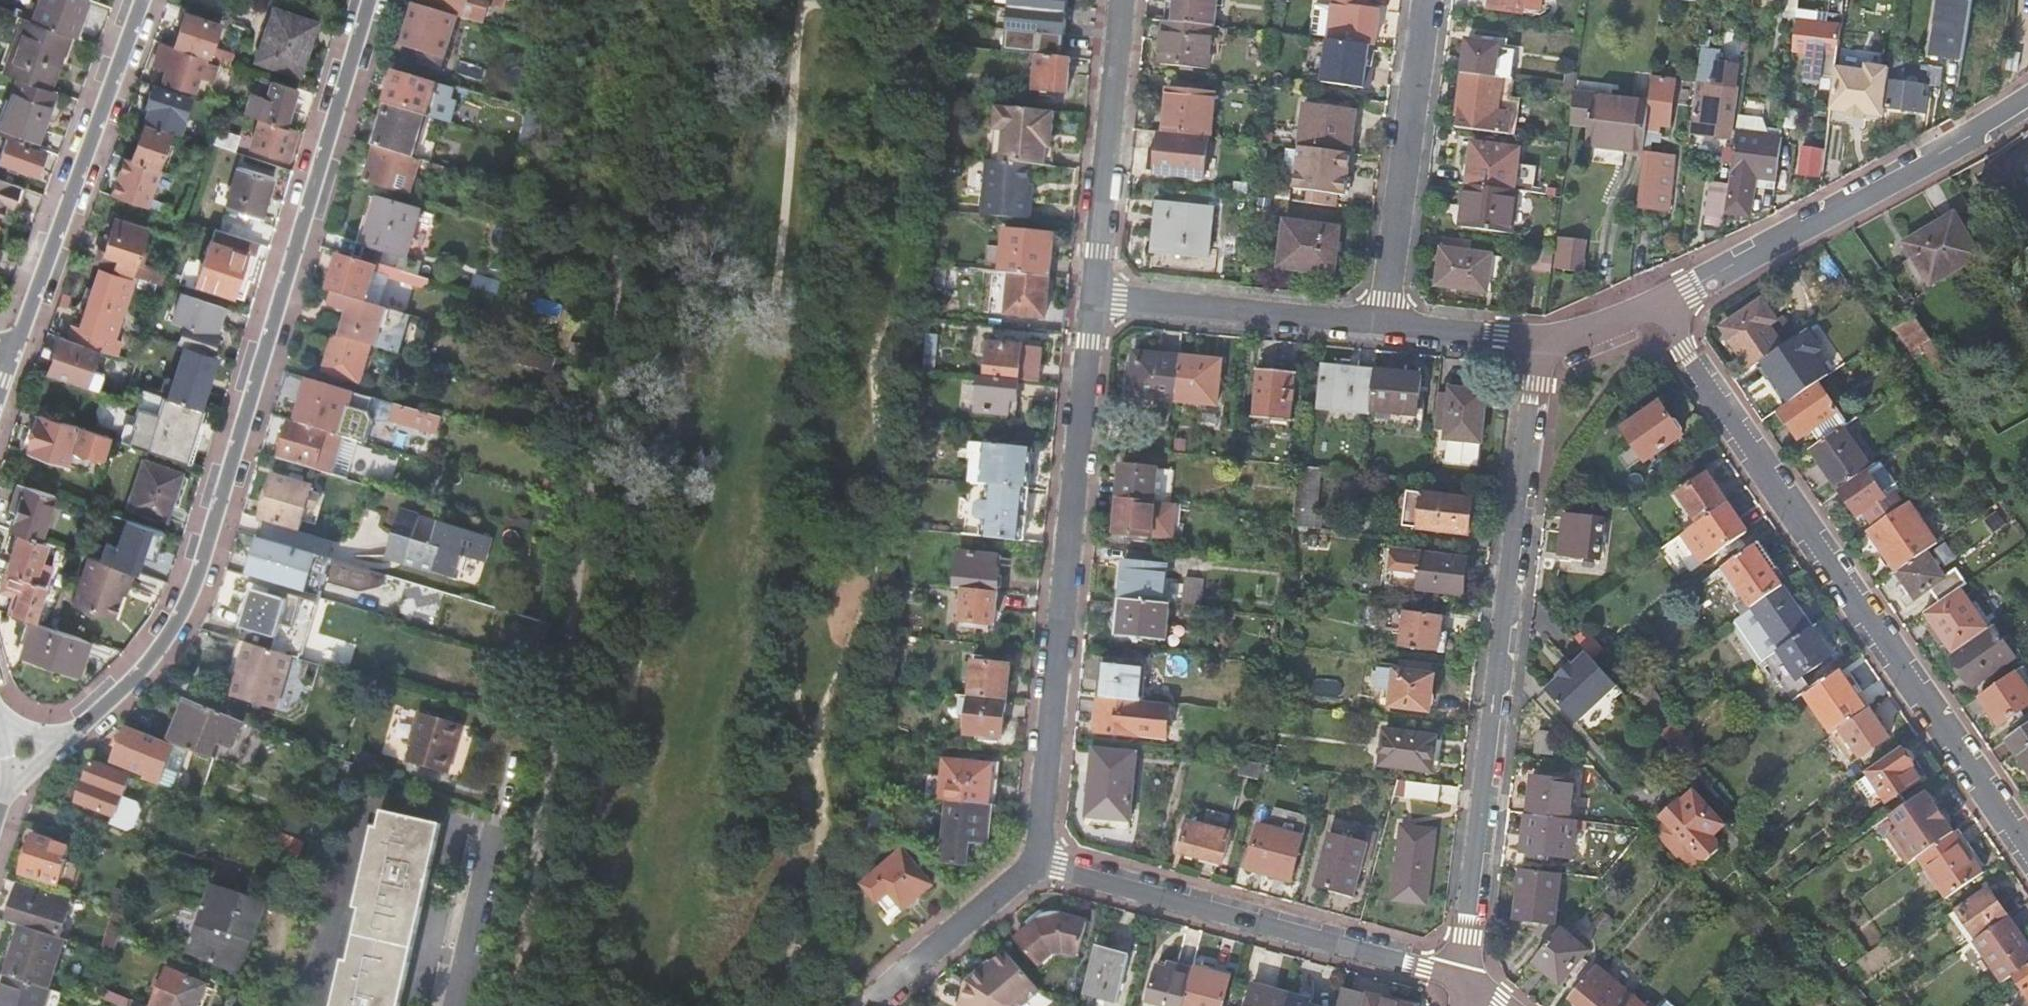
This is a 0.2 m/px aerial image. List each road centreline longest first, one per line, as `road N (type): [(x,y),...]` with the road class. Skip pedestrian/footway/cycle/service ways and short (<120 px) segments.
road 1 (residential): [(15,785),(162,650),(197,576),(369,0)]
road 2 (residential): [(2027,849),(1654,303)]
road 3 (unclassified): [(1537,340),(1455,979)]
road 4 (residential): [(1035,855),(1095,294)]
road 5 (residential): [(1455,979),(1035,855)]
road 6 (unclassified): [(1654,303),(1971,136),(2027,94)]
road 7 (residential): [(144,0),(16,348)]
road 8 (unclassified): [(1384,324),(1426,0)]
road 9 (residential): [(1095,294),(1122,0)]
road 10 (unclassified): [(1384,324),(1095,294)]
road 11 (residential): [(858,1005),(1035,855)]
road 12 (residential): [(448,1005),(486,820)]
road 13 (unclassified): [(1537,340),(1384,324)]
road 14 (unclassified): [(1537,340),(1654,303)]

